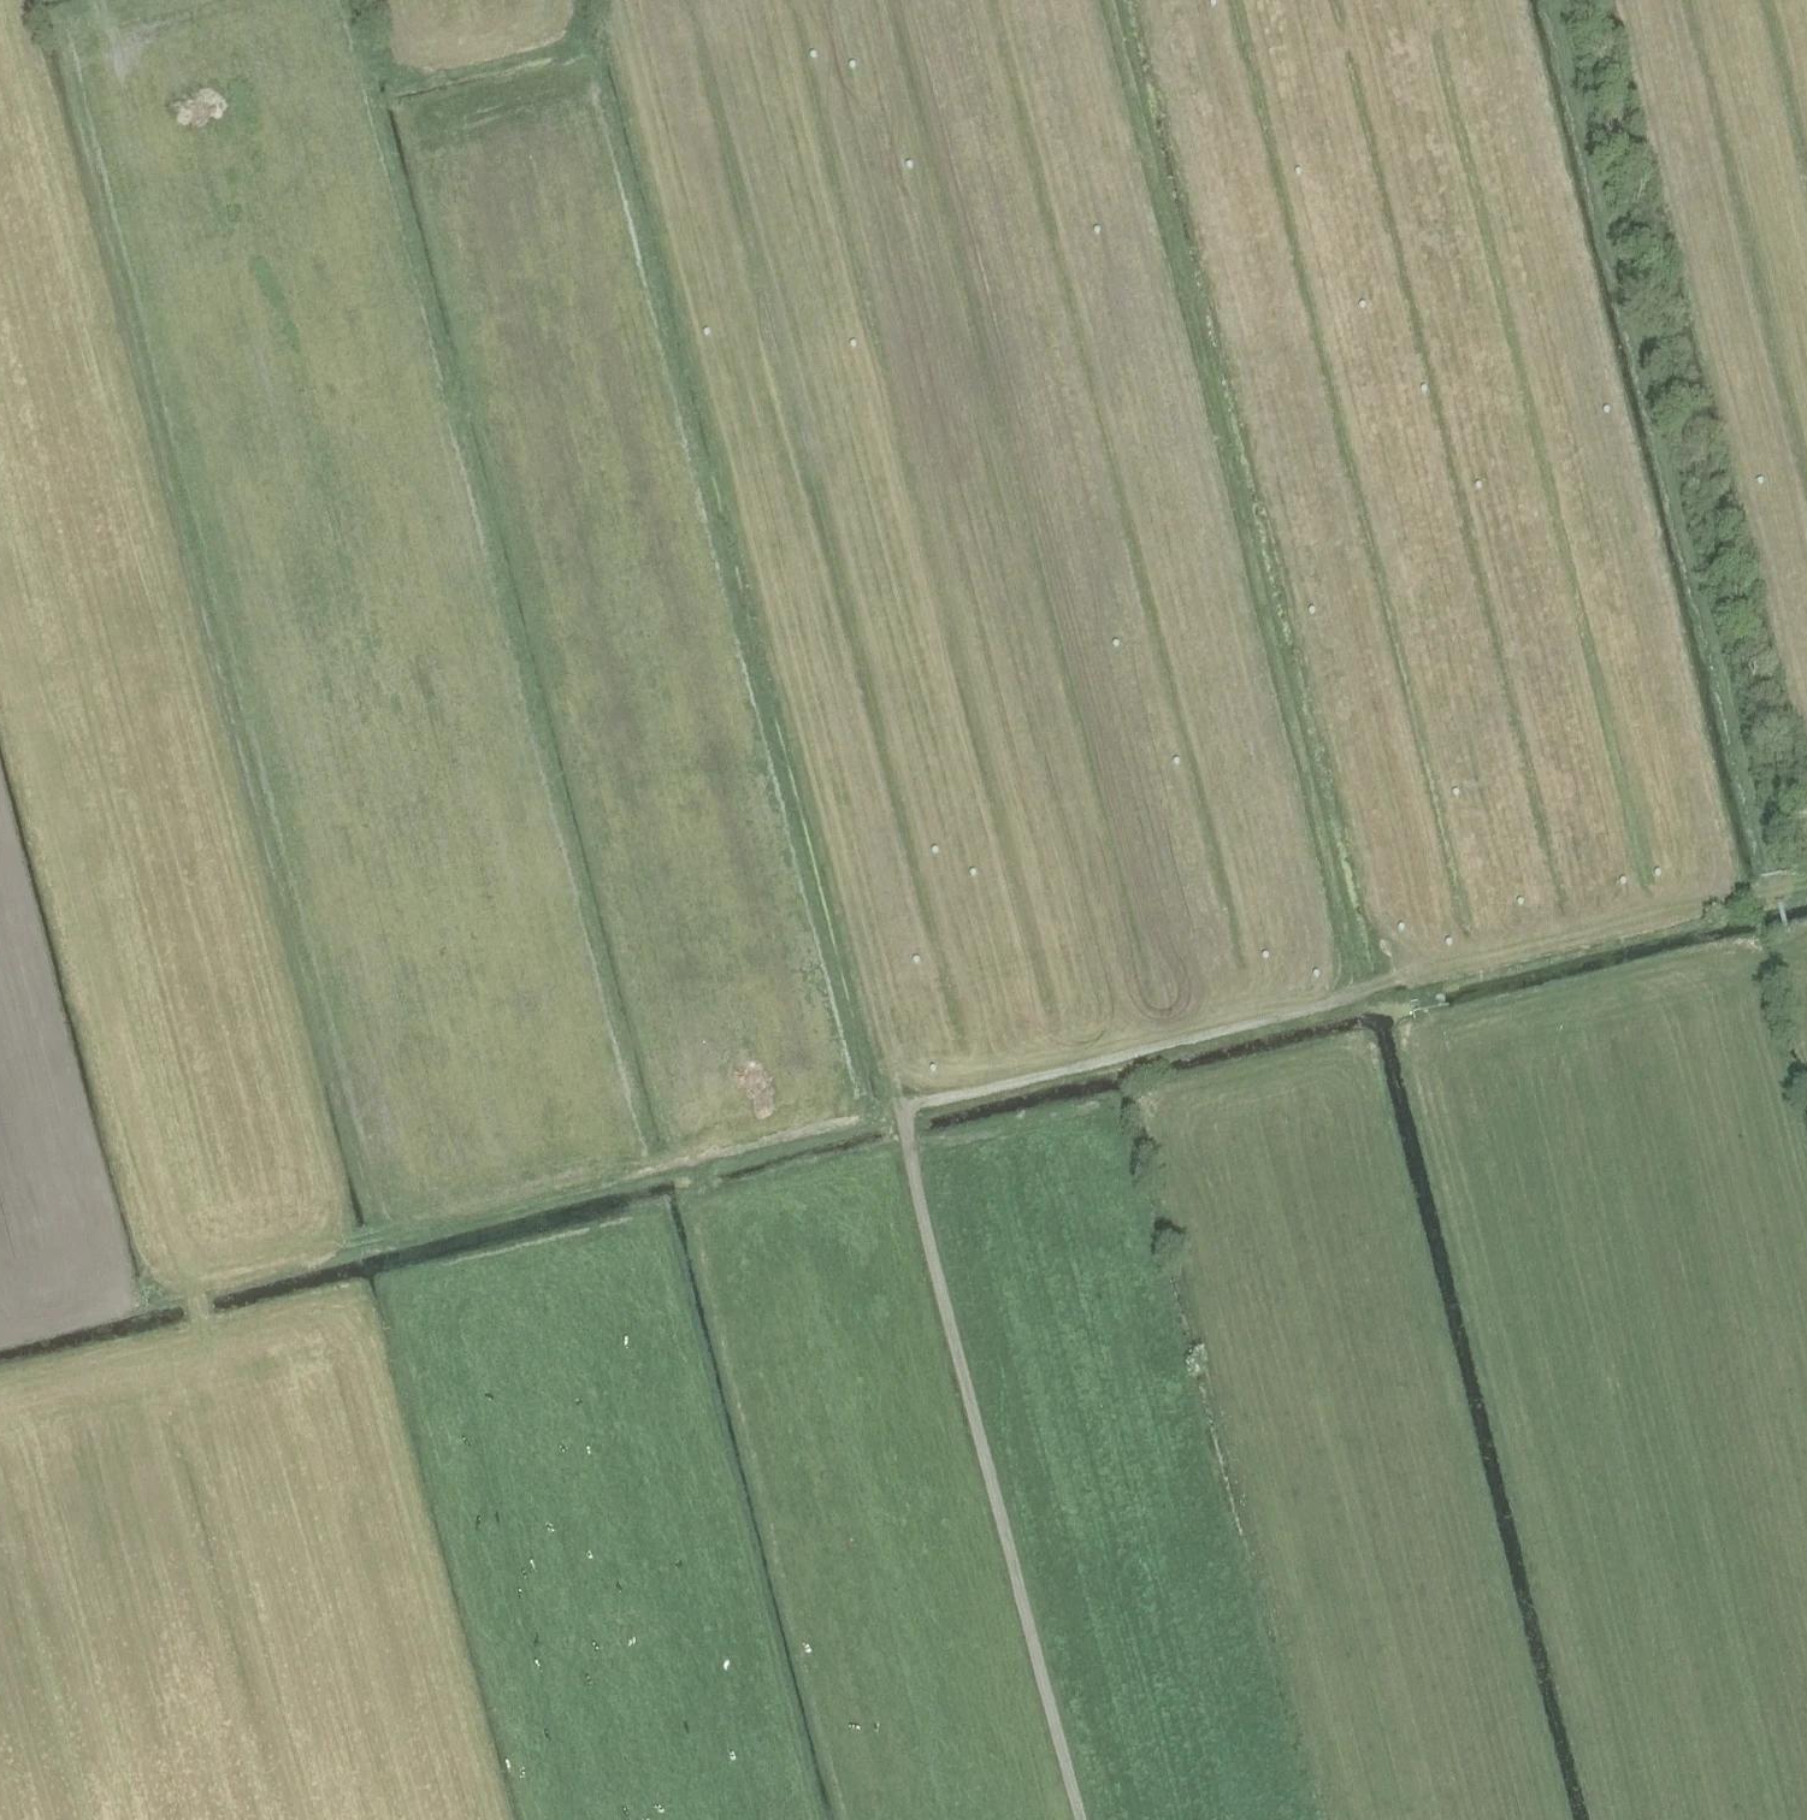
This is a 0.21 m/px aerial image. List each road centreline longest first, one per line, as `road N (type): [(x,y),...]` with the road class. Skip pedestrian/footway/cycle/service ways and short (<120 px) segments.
road 1 (track): [(894,1104),(1080,1819)]

